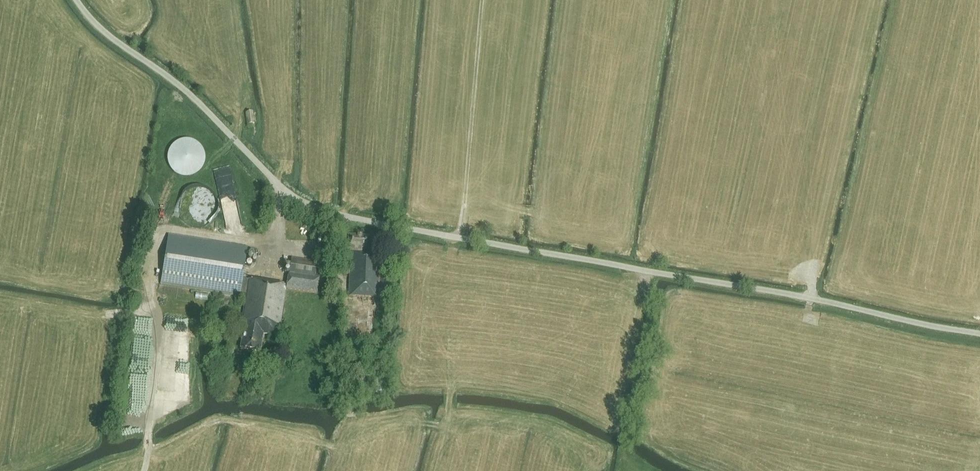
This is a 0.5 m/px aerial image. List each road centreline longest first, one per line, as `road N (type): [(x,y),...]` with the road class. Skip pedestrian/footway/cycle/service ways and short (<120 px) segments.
road 1 (unclassified): [(979,333),(340,214),(281,185),(225,125),(77,0)]
road 2 (track): [(281,185),(280,242),(166,228),(154,240),(148,284),(163,350),(143,470)]

